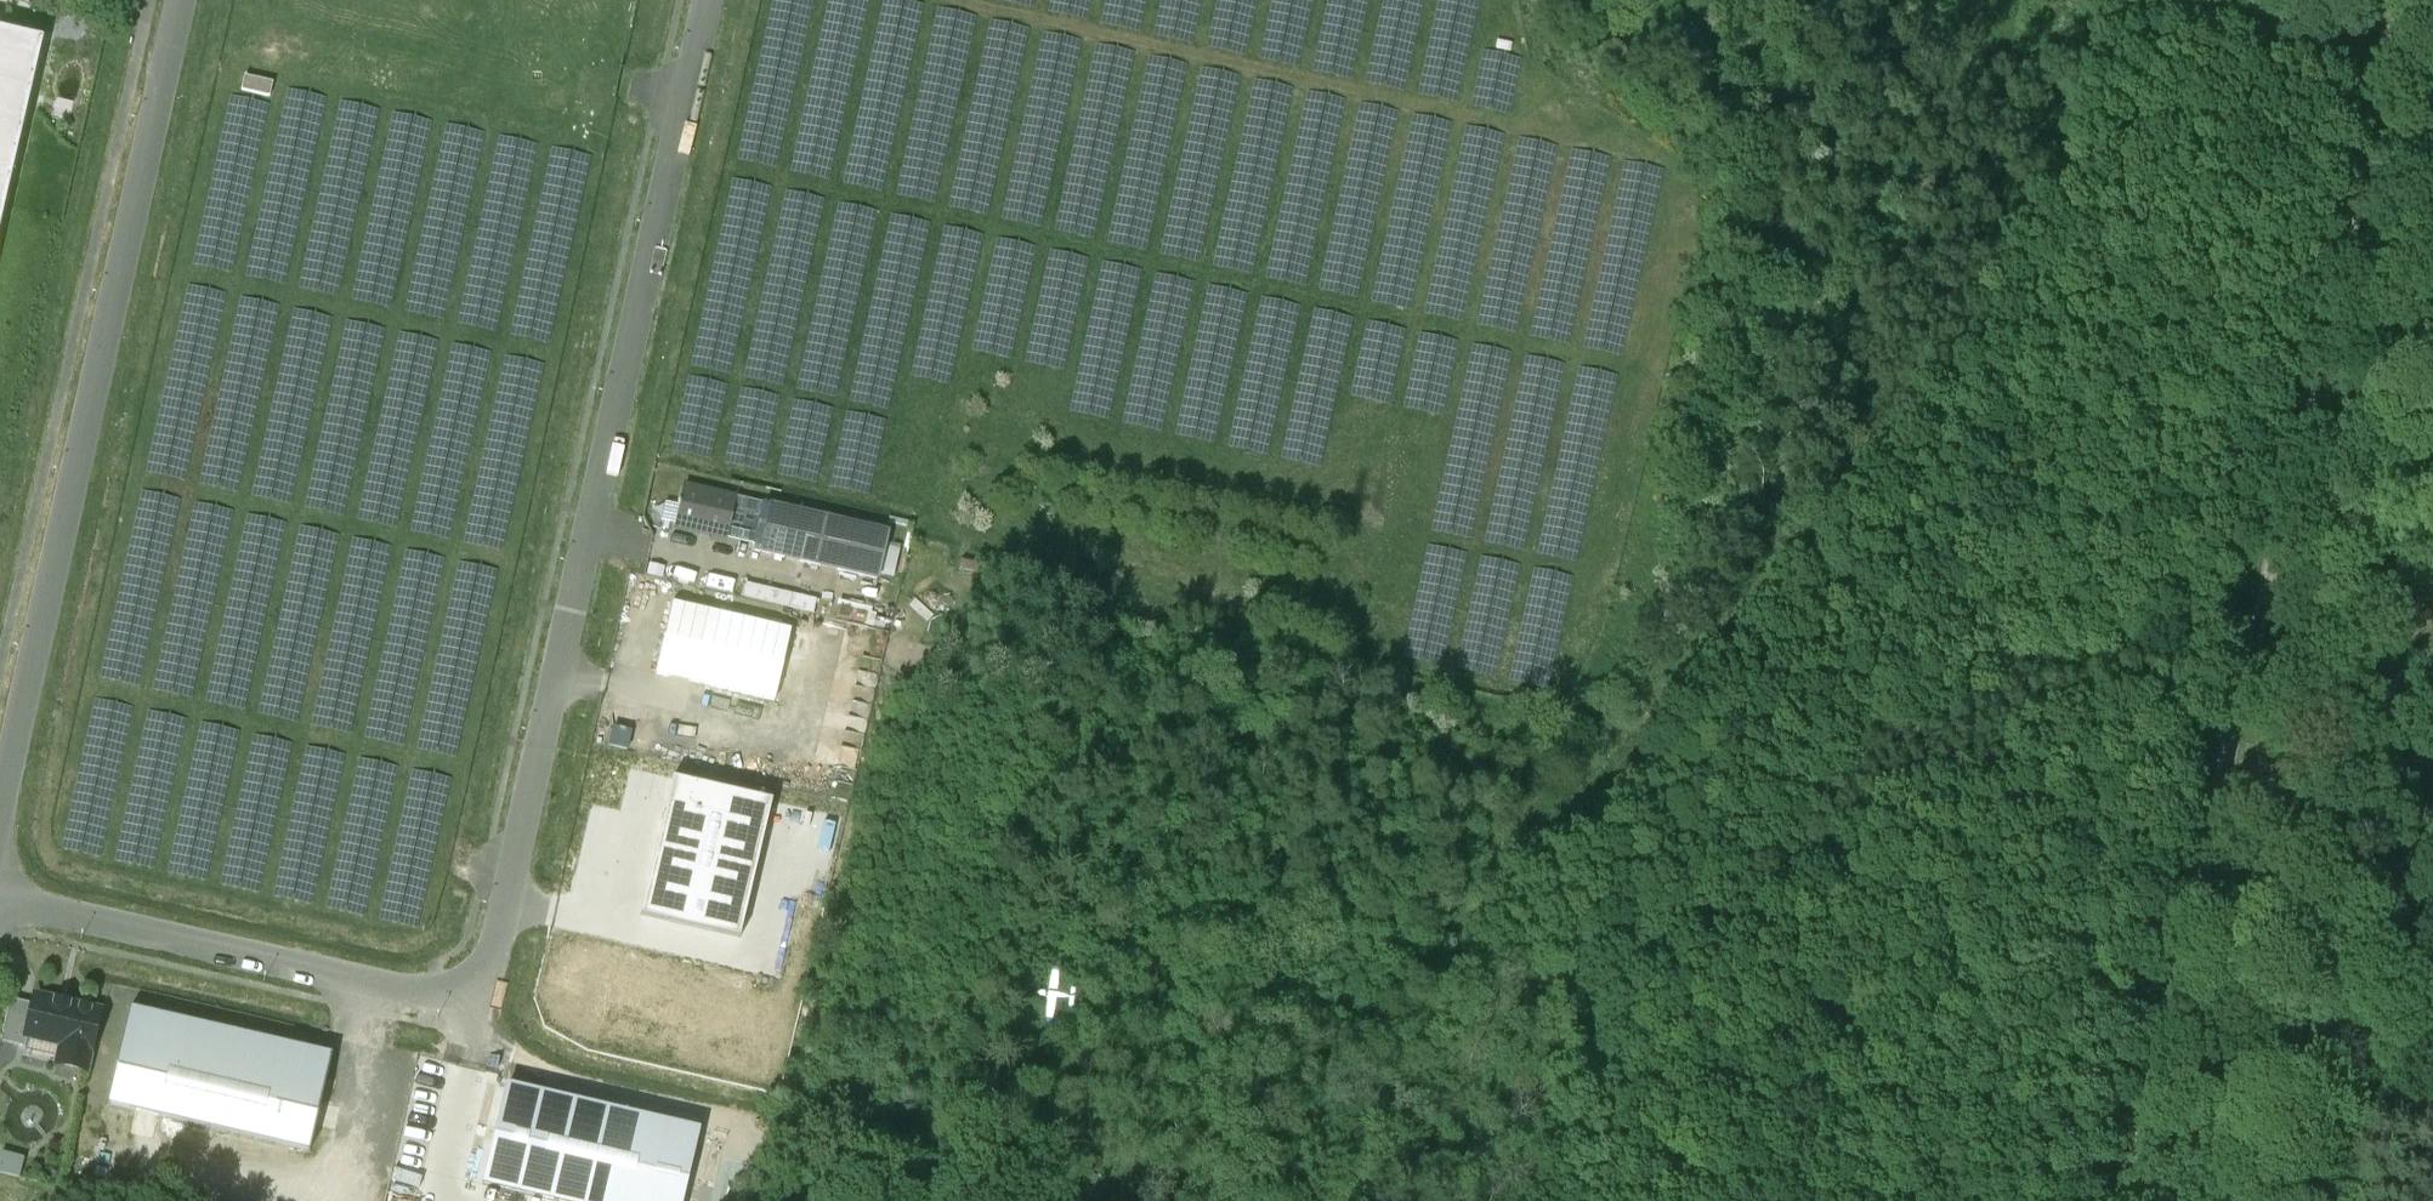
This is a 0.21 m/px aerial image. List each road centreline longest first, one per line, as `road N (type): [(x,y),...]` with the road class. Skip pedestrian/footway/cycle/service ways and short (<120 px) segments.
road 1 (unclassified): [(708,0),(493,961),(473,981),(433,997),(0,901)]
road 2 (track): [(1823,0),(1874,429),(1448,946),(1336,1200)]
road 3 (track): [(2385,57),(2126,1200)]
road 4 (unclassified): [(0,787),(181,0)]
road 5 (track): [(488,1024),(542,1072),(743,1124),(1130,1200)]
road 6 (track): [(2150,0),(2385,57)]

